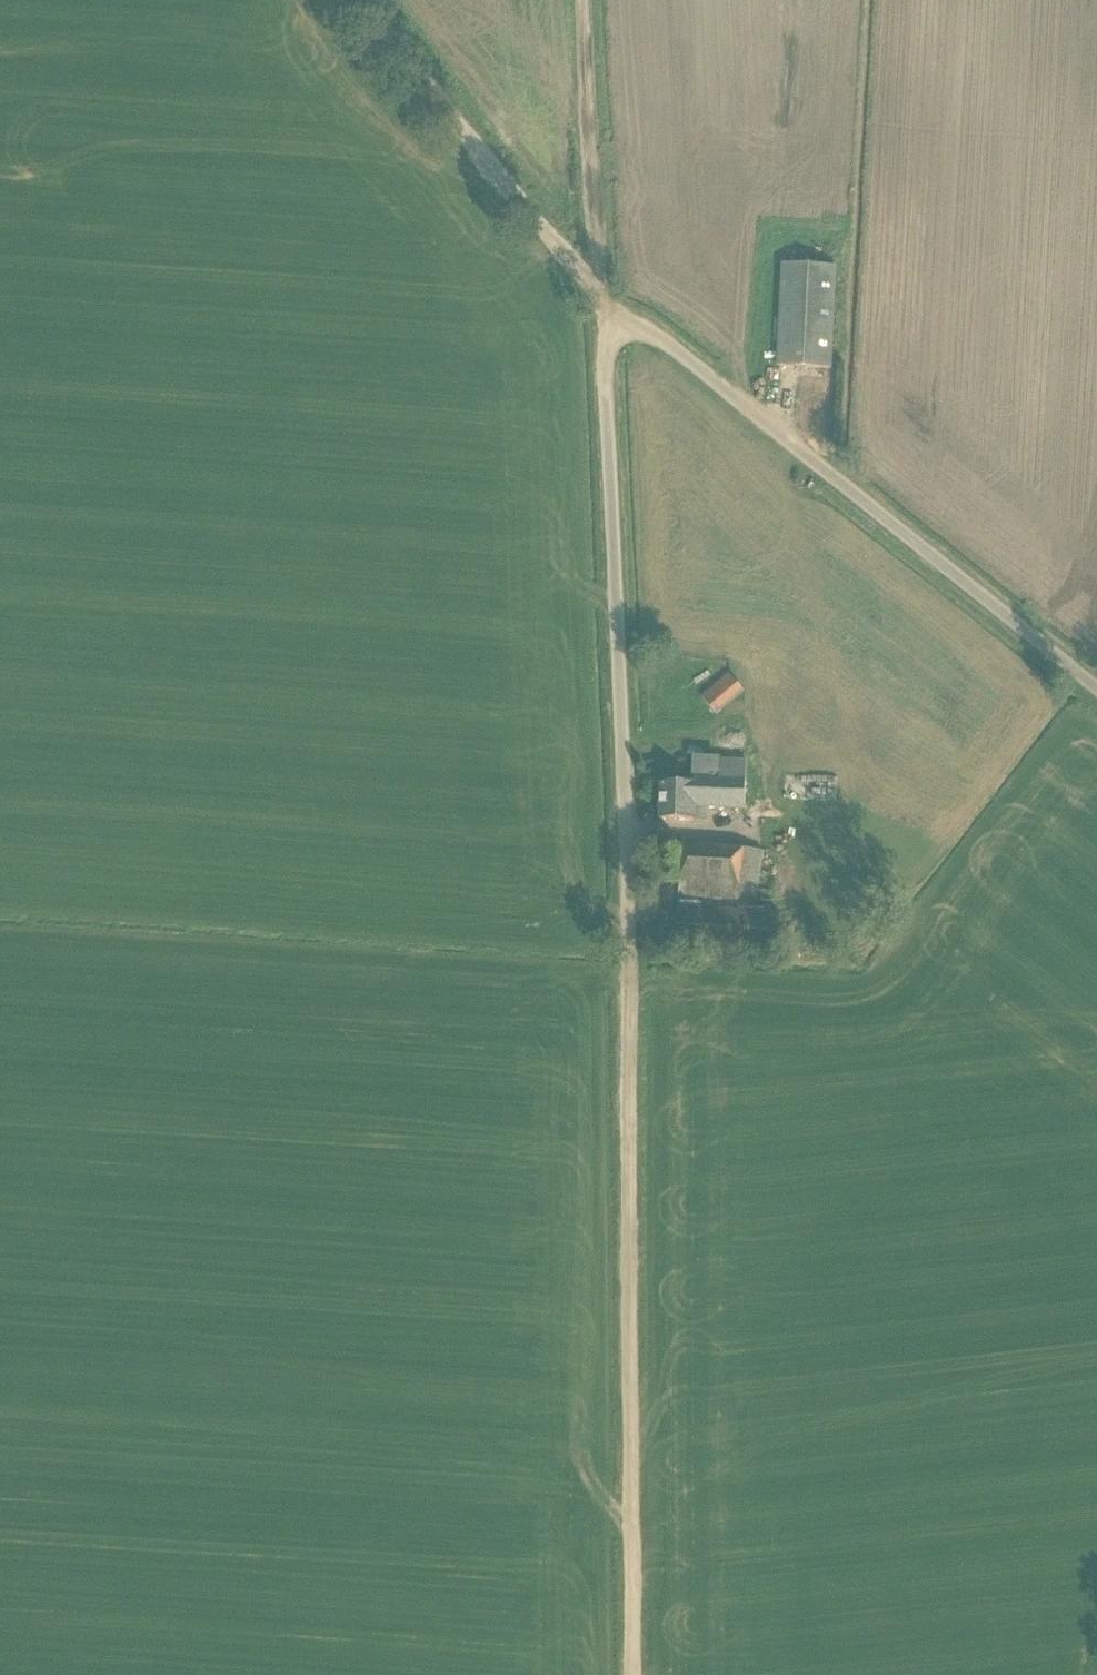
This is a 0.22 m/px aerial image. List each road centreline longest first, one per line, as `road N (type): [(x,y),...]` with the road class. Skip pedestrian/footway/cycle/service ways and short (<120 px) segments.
road 1 (unclassified): [(1096,688),(603,294),(629,961)]
road 2 (track): [(633,1674),(629,961)]
road 3 (track): [(603,294),(360,0)]
road 4 (track): [(603,294),(586,0)]

